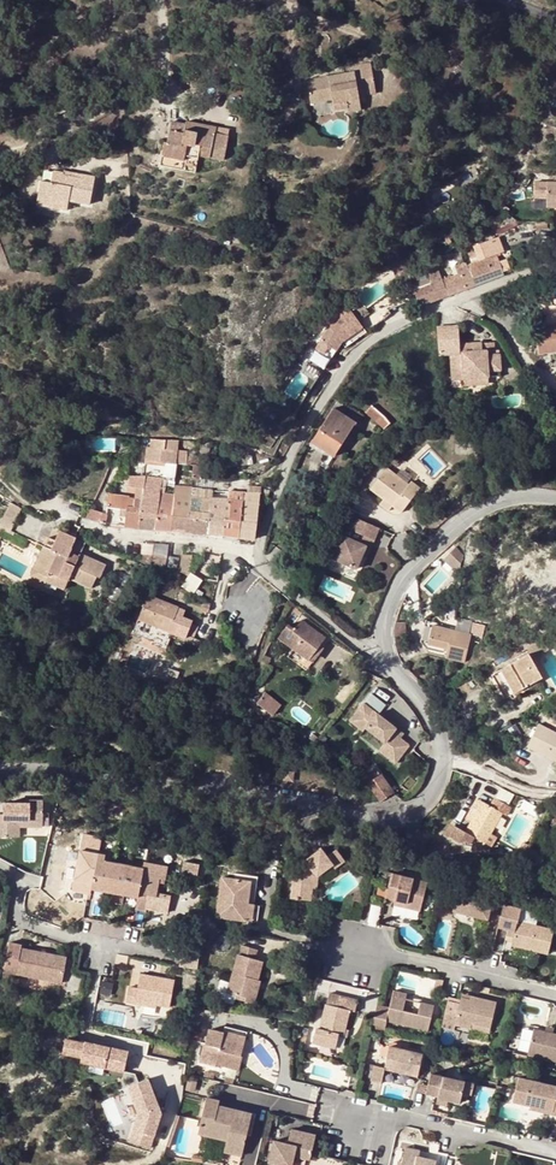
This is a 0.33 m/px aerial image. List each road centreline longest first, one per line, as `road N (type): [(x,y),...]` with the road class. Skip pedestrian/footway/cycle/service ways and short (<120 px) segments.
road 1 (unclassified): [(382,659),(430,715),(440,754),(432,789),(394,818),(371,821),(202,789),(0,773)]
road 2 (unclassified): [(555,269),(512,277),(422,313),(349,358),(300,442),(255,562),(279,583)]
road 3 (unclassified): [(555,495),(498,495),(424,551),(385,611),(382,659)]
road 4 (track): [(171,0),(176,66),(51,122),(0,127)]
road 5 (residential): [(331,949),(555,995)]
road 6 (residential): [(555,1151),(423,1118),(377,1128),(343,1120)]

